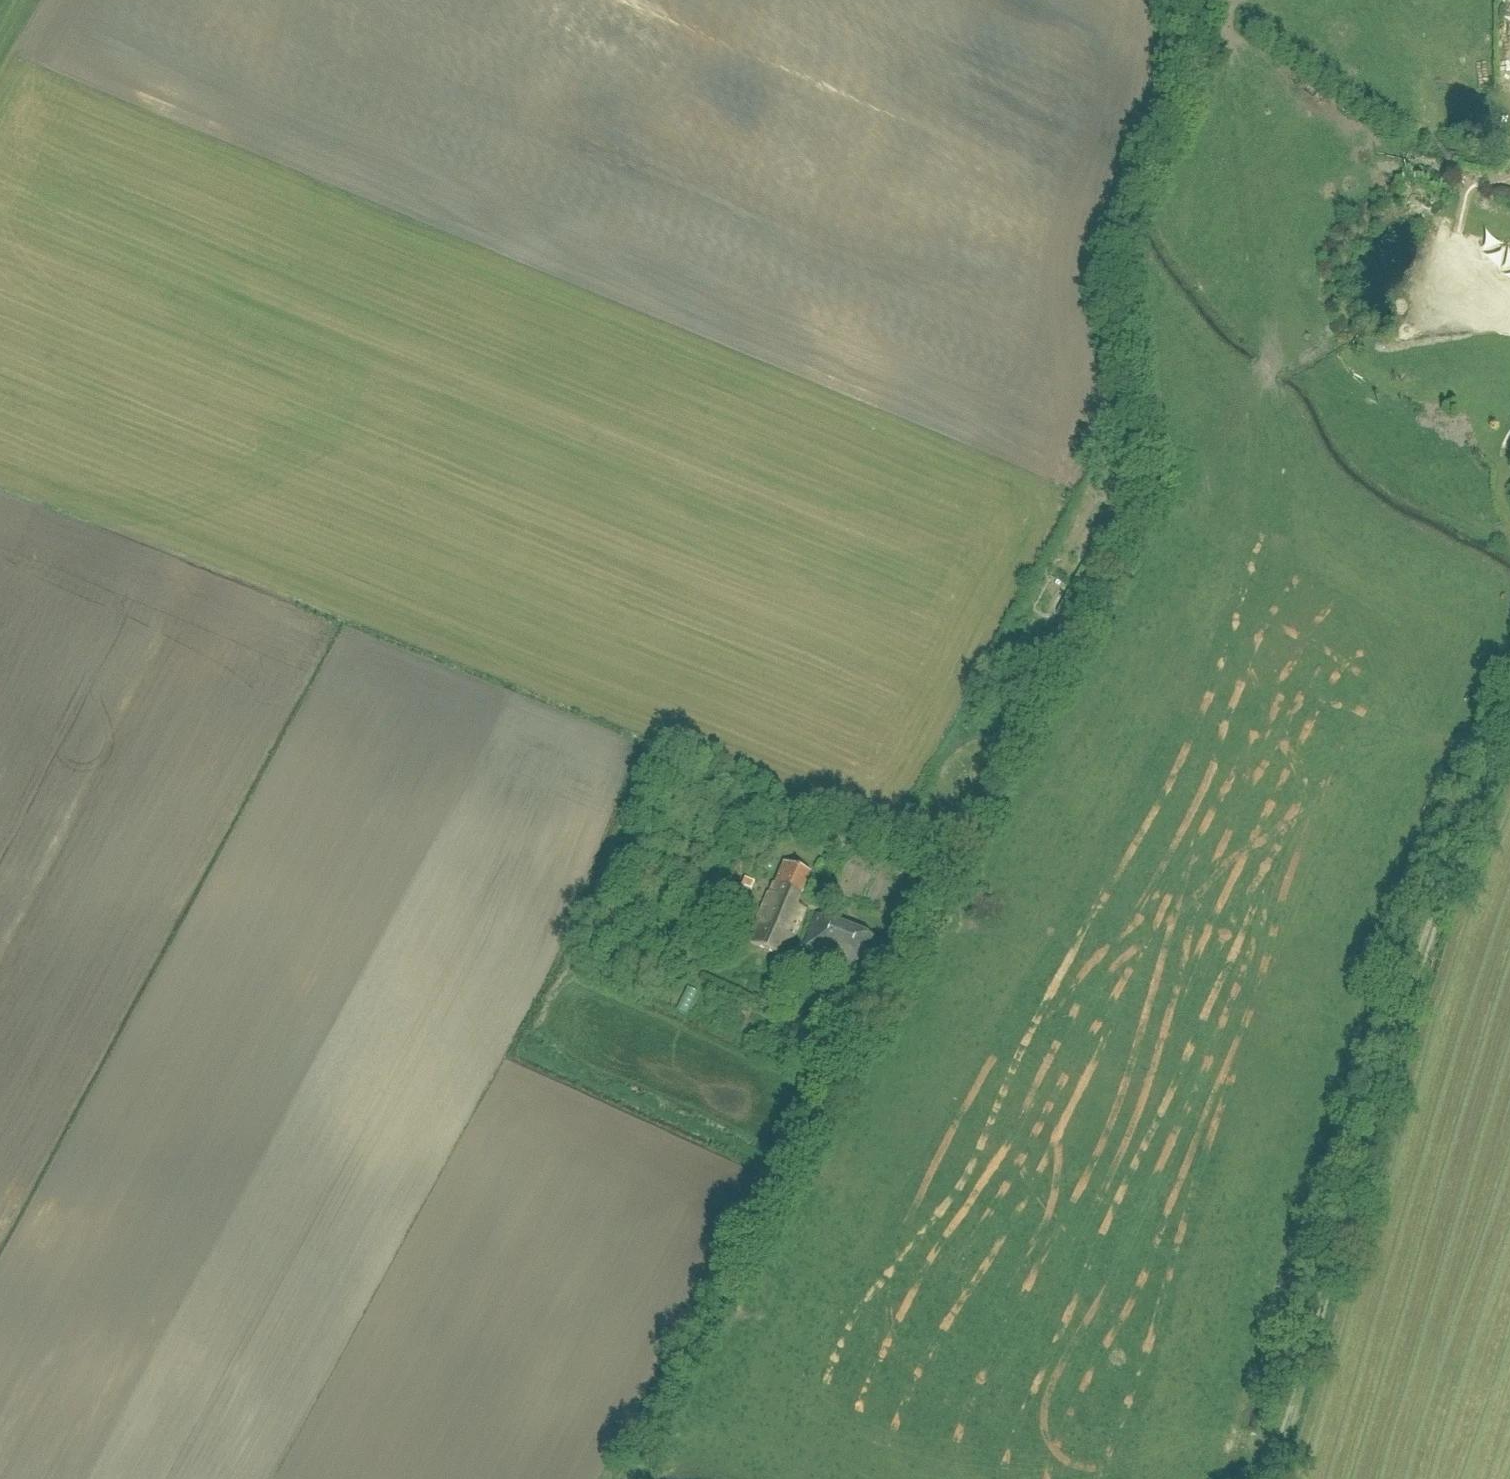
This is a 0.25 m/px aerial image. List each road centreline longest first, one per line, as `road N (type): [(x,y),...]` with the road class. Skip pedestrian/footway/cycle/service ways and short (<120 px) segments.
road 1 (track): [(604,1478),(1127,532),(1135,462),(1106,268),(1169,84),(1177,0)]
road 2 (track): [(1270,1478),(1447,861),(1509,705)]

